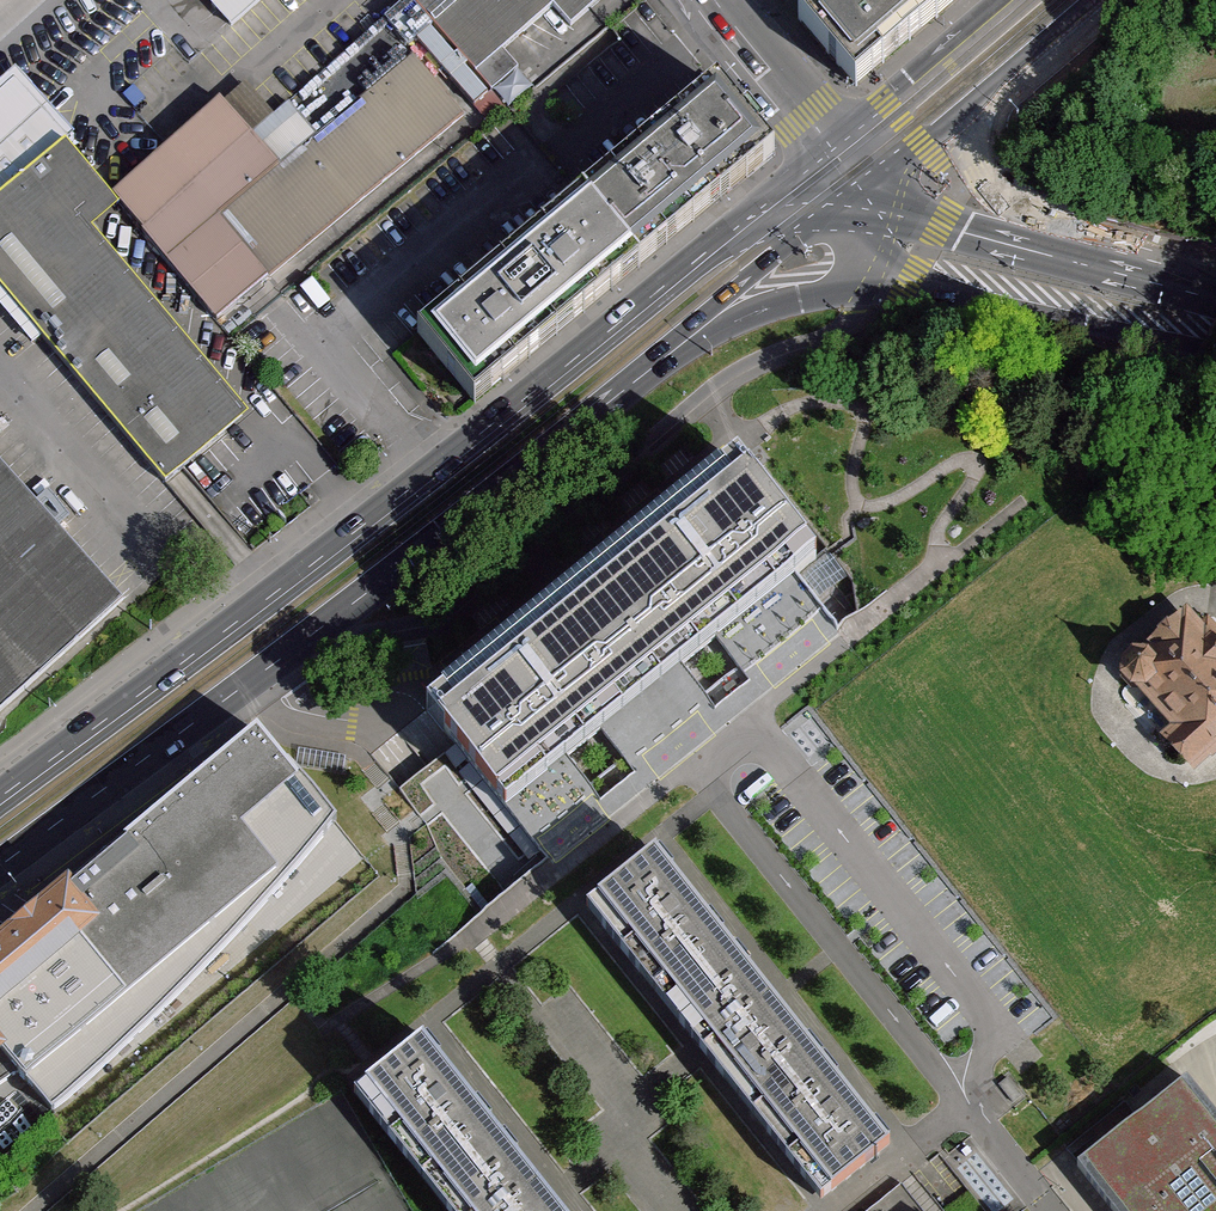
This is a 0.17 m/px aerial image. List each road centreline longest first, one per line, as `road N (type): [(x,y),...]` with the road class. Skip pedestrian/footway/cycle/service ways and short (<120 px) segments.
road 1 (primary): [(701,250),(432,470),(0,795)]
road 2 (primary): [(0,868),(651,367)]
road 3 (residential): [(740,735),(709,760),(714,793),(971,1107)]
road 4 (residential): [(971,1107),(992,1018),(775,748),(759,734),(740,735)]
road 5 (primary): [(651,367),(738,317),(799,297),(870,286),(947,291)]
road 6 (secondary): [(1158,284),(997,192),(975,152),(988,92)]
road 7 (primary): [(947,291),(1215,352)]
road 8 (primary): [(651,367),(732,289),(827,217)]
road 9 (secondary): [(1006,0),(831,144)]
road 10 (primary): [(1158,284),(964,232)]
road 11 (secondary): [(831,144),(712,0)]
road 12 (primary): [(831,144),(701,250)]
road 13 (secondary): [(872,184),(988,92)]
road 14 (secondary): [(988,92),(1094,0)]
road 15 (primary): [(827,217),(751,228),(701,250)]
road 16 (residential): [(1052,1210),(971,1107)]

